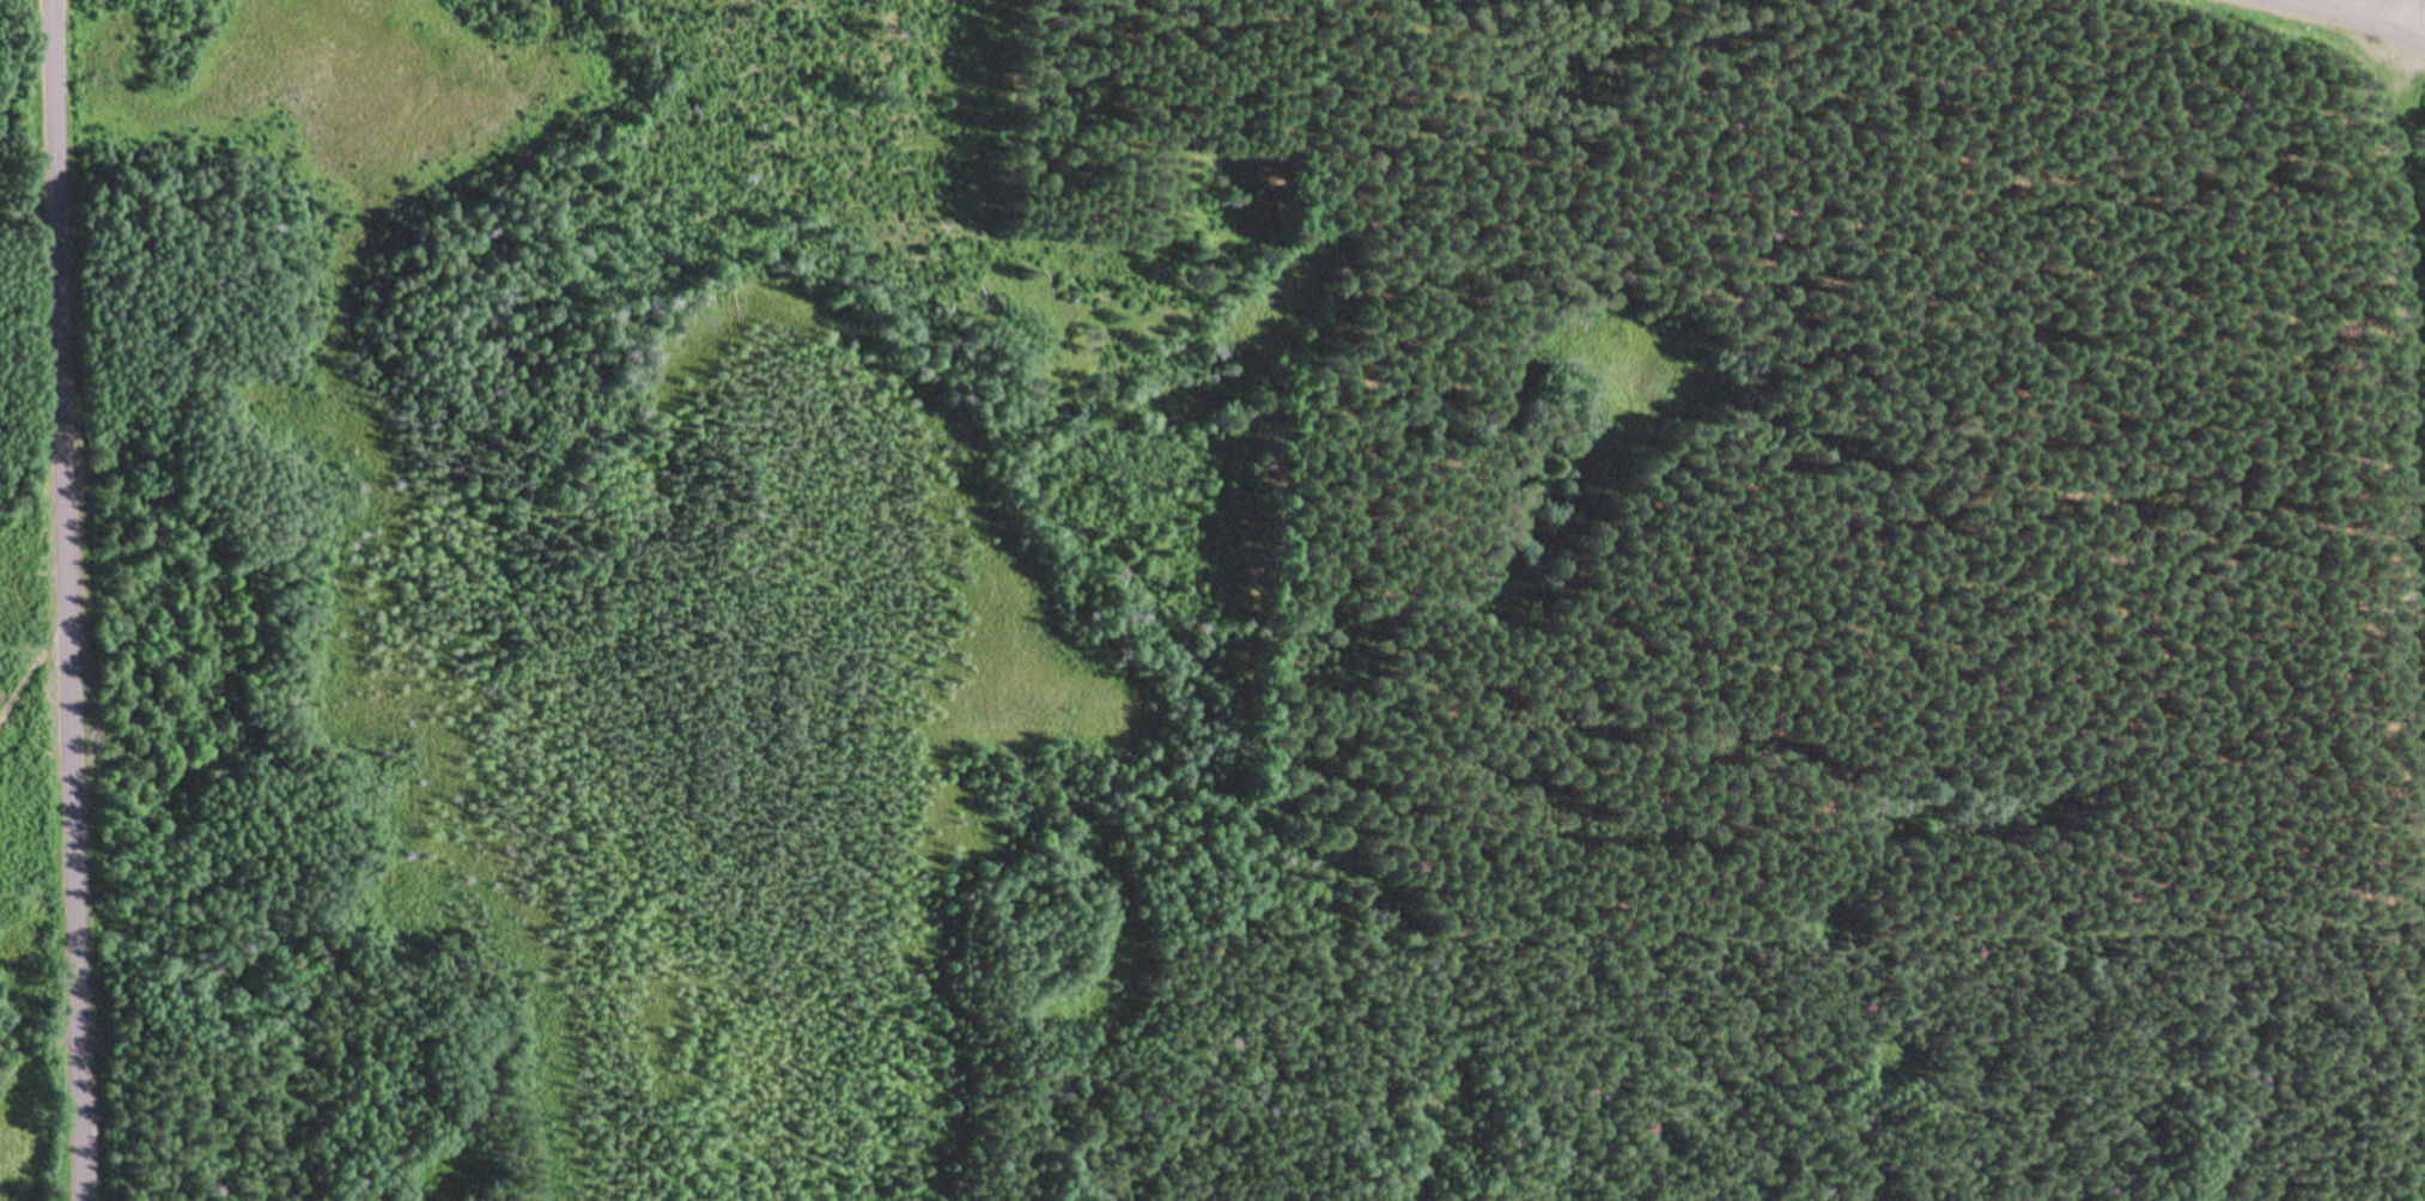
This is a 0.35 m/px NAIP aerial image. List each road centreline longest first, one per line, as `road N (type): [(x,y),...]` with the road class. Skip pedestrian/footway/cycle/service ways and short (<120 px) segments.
road 1 (residential): [(87,1200),(59,0)]
road 2 (secondary): [(2424,48),(2277,0)]

